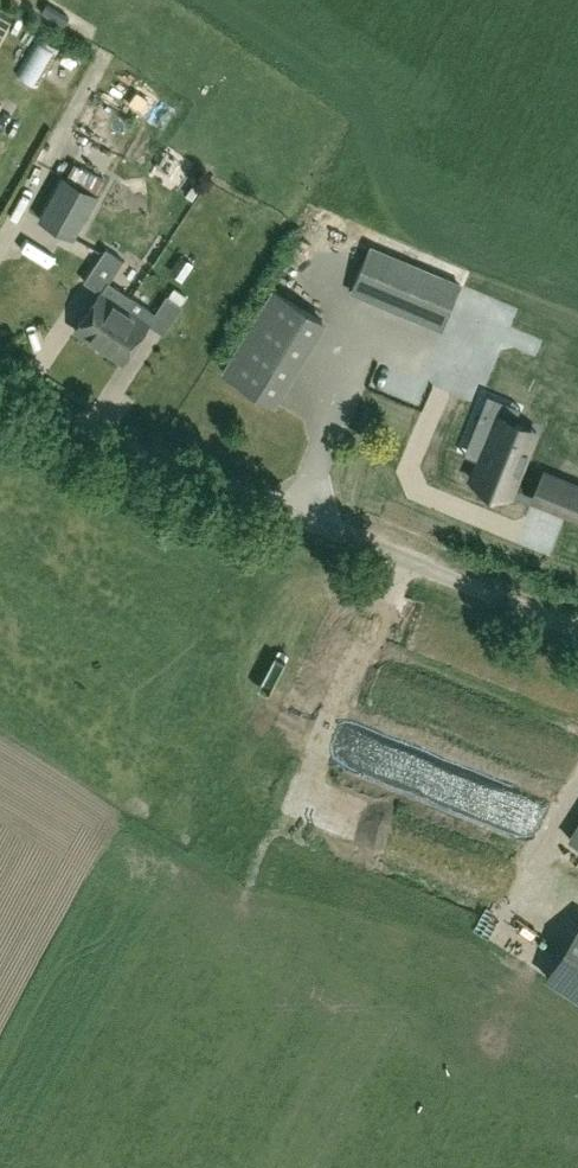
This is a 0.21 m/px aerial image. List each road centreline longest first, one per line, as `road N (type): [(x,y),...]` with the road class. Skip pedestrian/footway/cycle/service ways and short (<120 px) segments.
road 1 (unclassified): [(577,637),(130,448),(0,369)]

